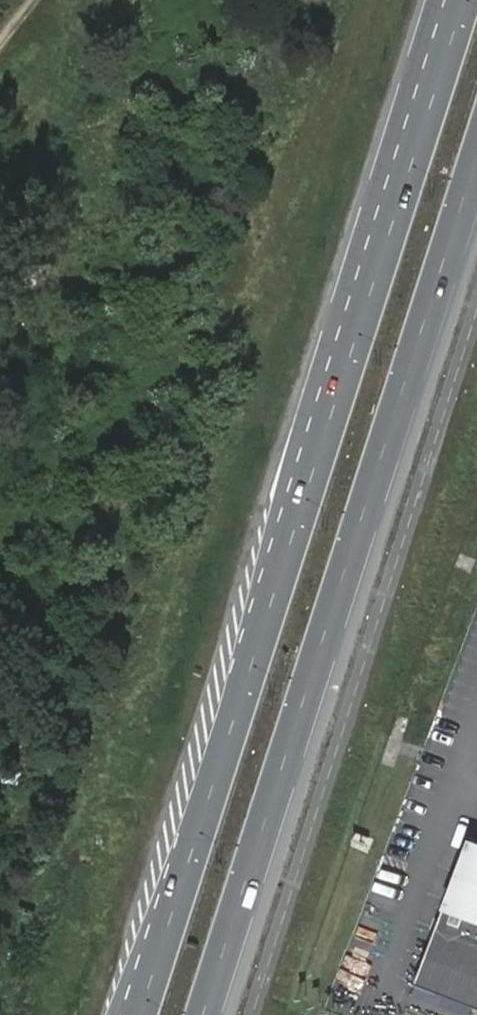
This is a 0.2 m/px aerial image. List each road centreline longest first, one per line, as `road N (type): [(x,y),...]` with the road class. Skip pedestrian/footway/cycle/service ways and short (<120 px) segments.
road 1 (trunk): [(458,0),(138,1014)]
road 2 (trunk): [(201,1014),(476,152)]

